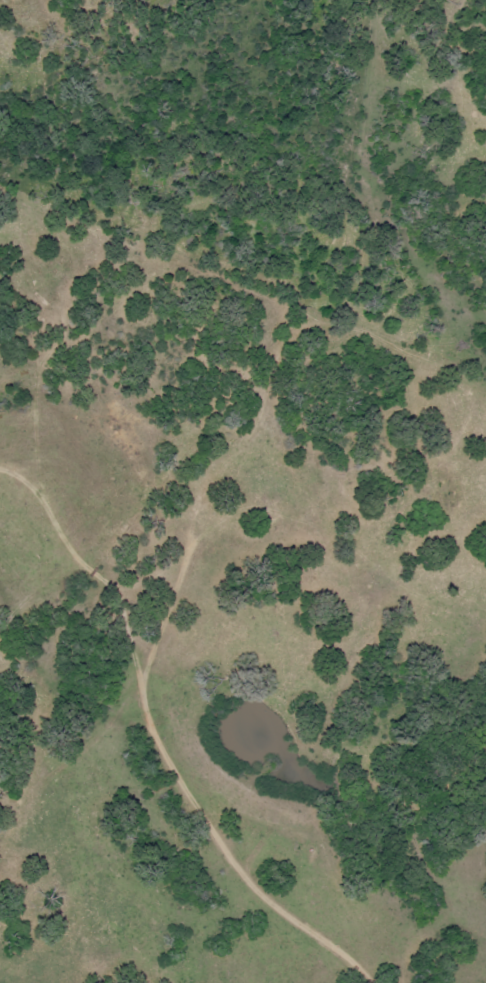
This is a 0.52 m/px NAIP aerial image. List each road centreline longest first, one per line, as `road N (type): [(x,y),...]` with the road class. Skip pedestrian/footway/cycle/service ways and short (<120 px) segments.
road 1 (residential): [(485,499),(374,513),(315,483),(247,478),(213,508),(213,625),(194,664),(0,887)]

